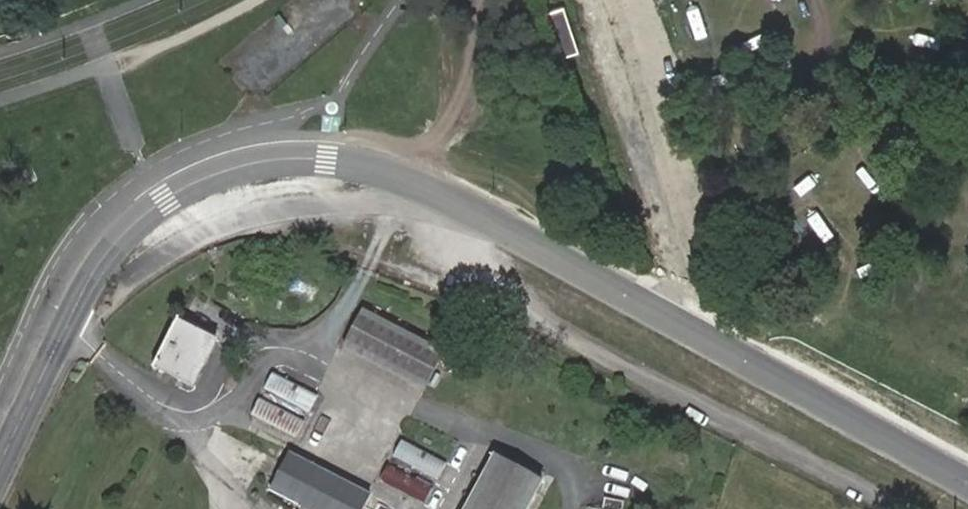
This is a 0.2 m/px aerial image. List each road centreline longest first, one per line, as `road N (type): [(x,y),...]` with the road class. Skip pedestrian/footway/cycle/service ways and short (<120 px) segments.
road 1 (tertiary): [(0,467),(98,263),(163,199),(236,166),(303,157),(370,168),(527,237),(677,319)]
road 2 (unclassified): [(584,0),(677,319)]
road 3 (tertiary): [(677,319),(967,479)]

